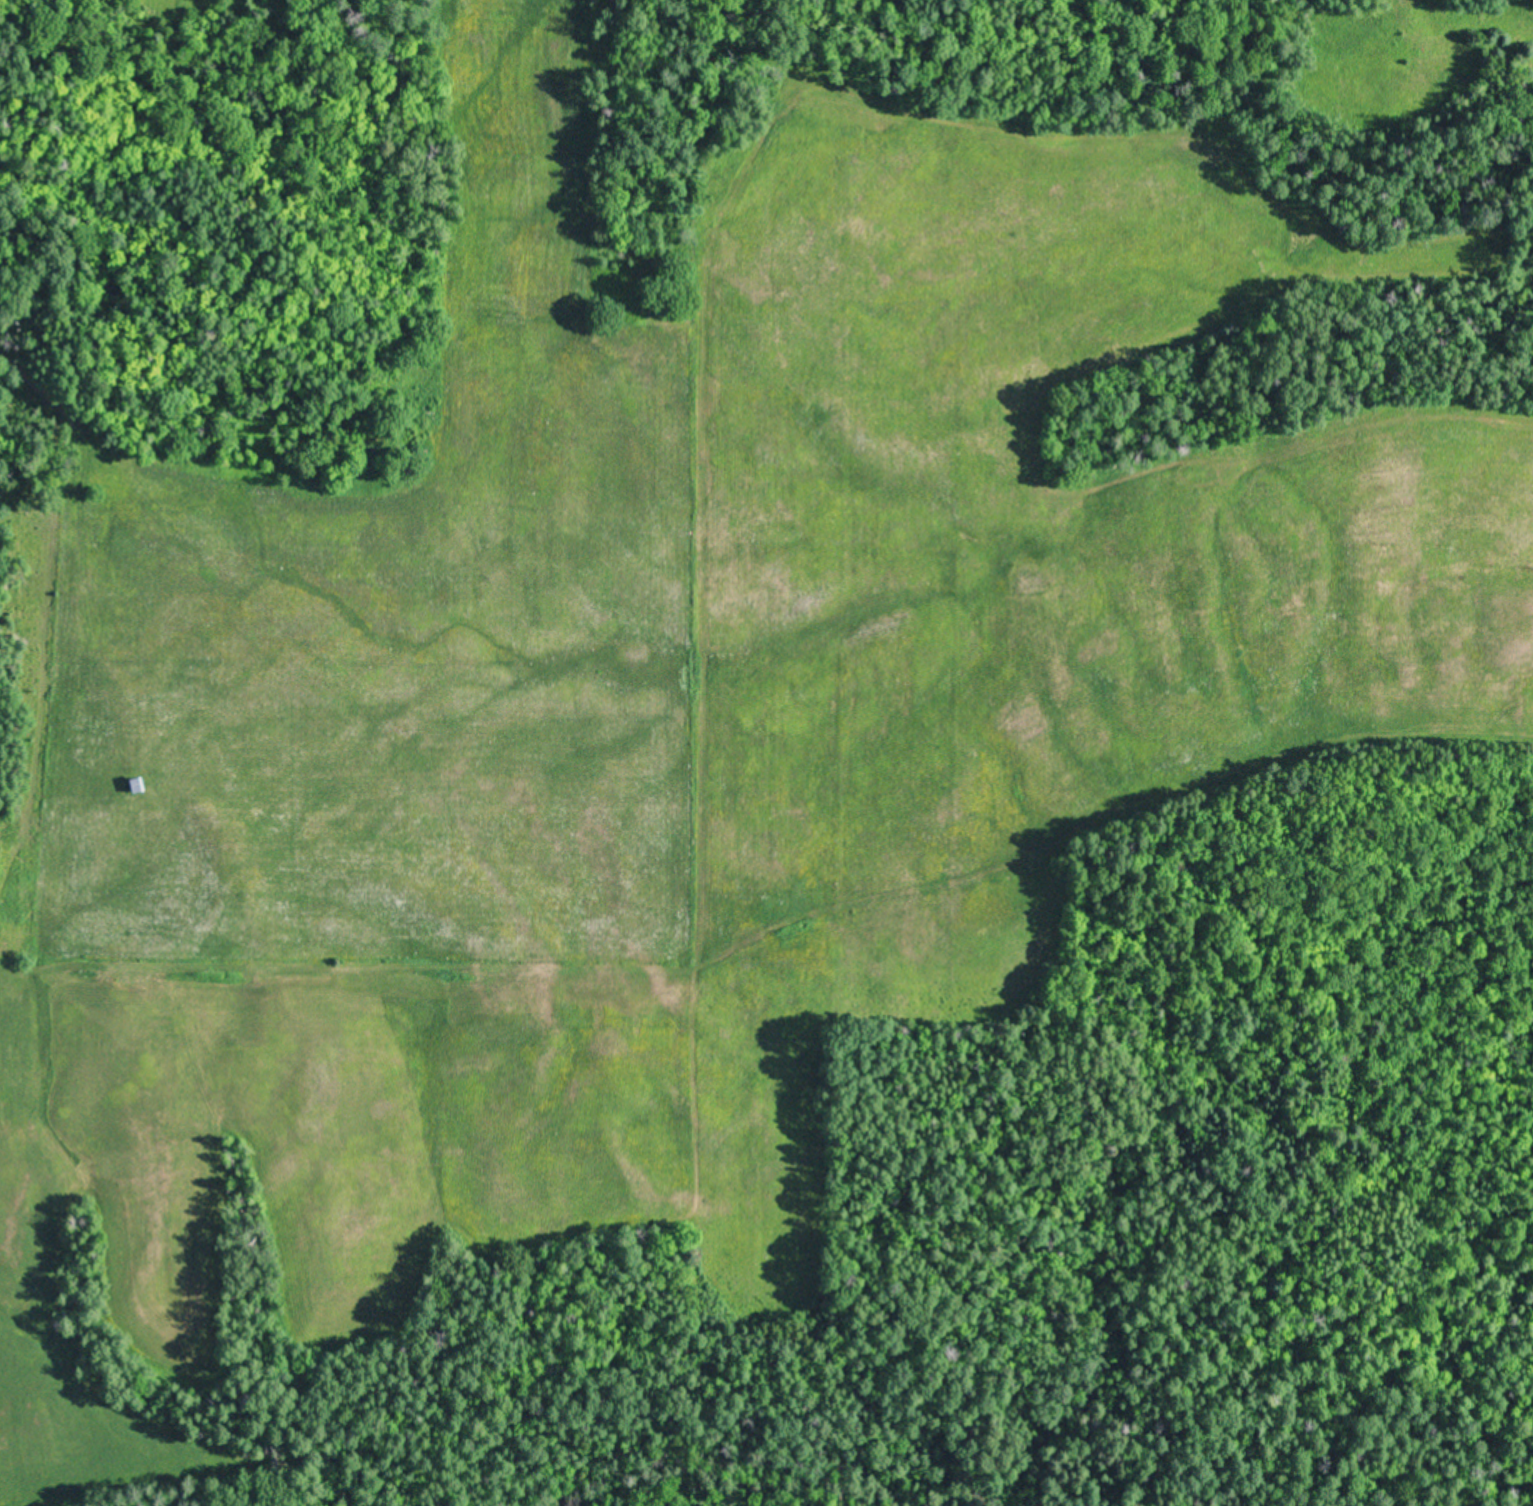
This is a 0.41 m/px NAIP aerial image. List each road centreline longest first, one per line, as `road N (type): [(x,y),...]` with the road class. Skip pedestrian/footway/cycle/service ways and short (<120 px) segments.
road 1 (track): [(578,0),(569,95),(581,322),(648,487),(666,594),(681,980)]

